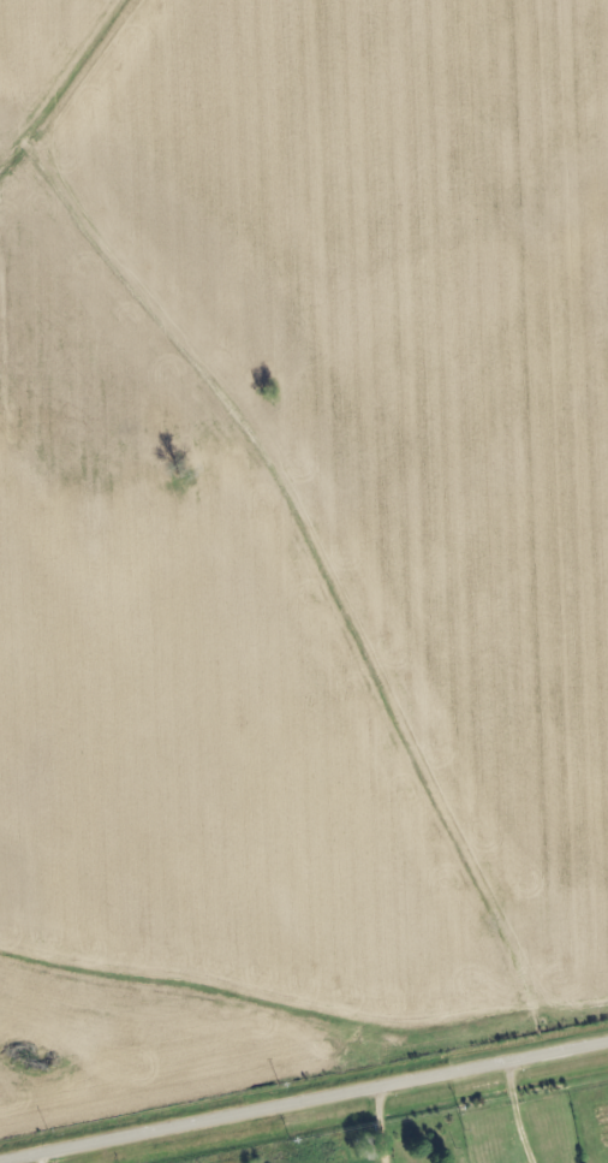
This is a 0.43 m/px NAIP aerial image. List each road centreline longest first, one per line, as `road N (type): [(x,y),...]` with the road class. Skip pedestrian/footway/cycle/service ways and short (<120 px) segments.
road 1 (residential): [(24,1162),(607,1046)]

